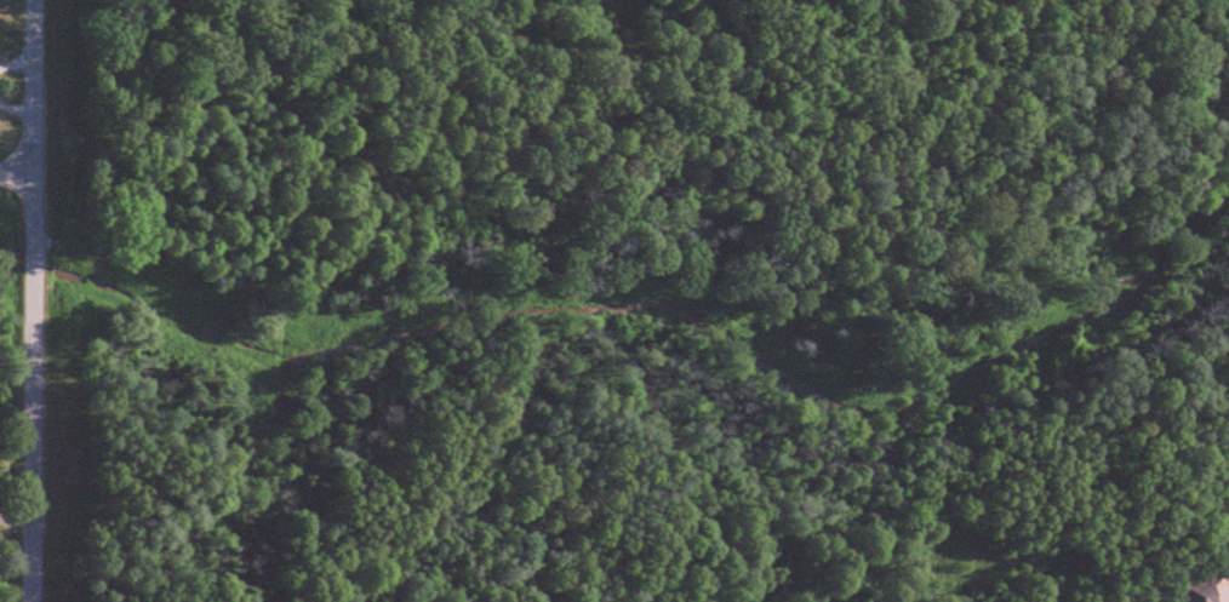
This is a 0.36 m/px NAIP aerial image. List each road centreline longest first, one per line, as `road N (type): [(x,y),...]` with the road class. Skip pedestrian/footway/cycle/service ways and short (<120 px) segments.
road 1 (residential): [(31,601),(34,0)]

